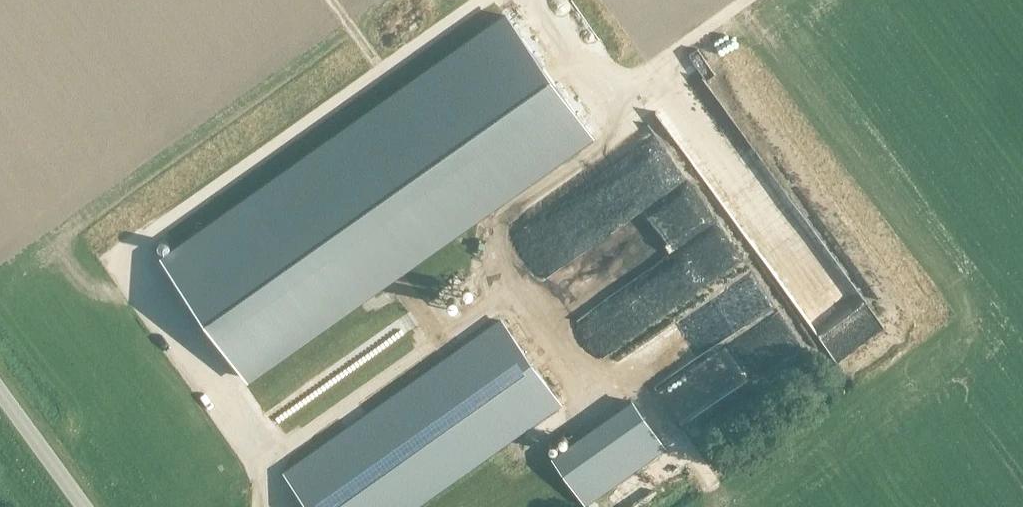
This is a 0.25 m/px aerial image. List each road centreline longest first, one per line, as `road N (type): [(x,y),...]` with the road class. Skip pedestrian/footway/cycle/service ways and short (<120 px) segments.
road 1 (track): [(752,0),(613,98),(621,135),(503,221),(505,294),(264,465),(267,506)]
road 2 (unclassified): [(82,506),(0,394)]

